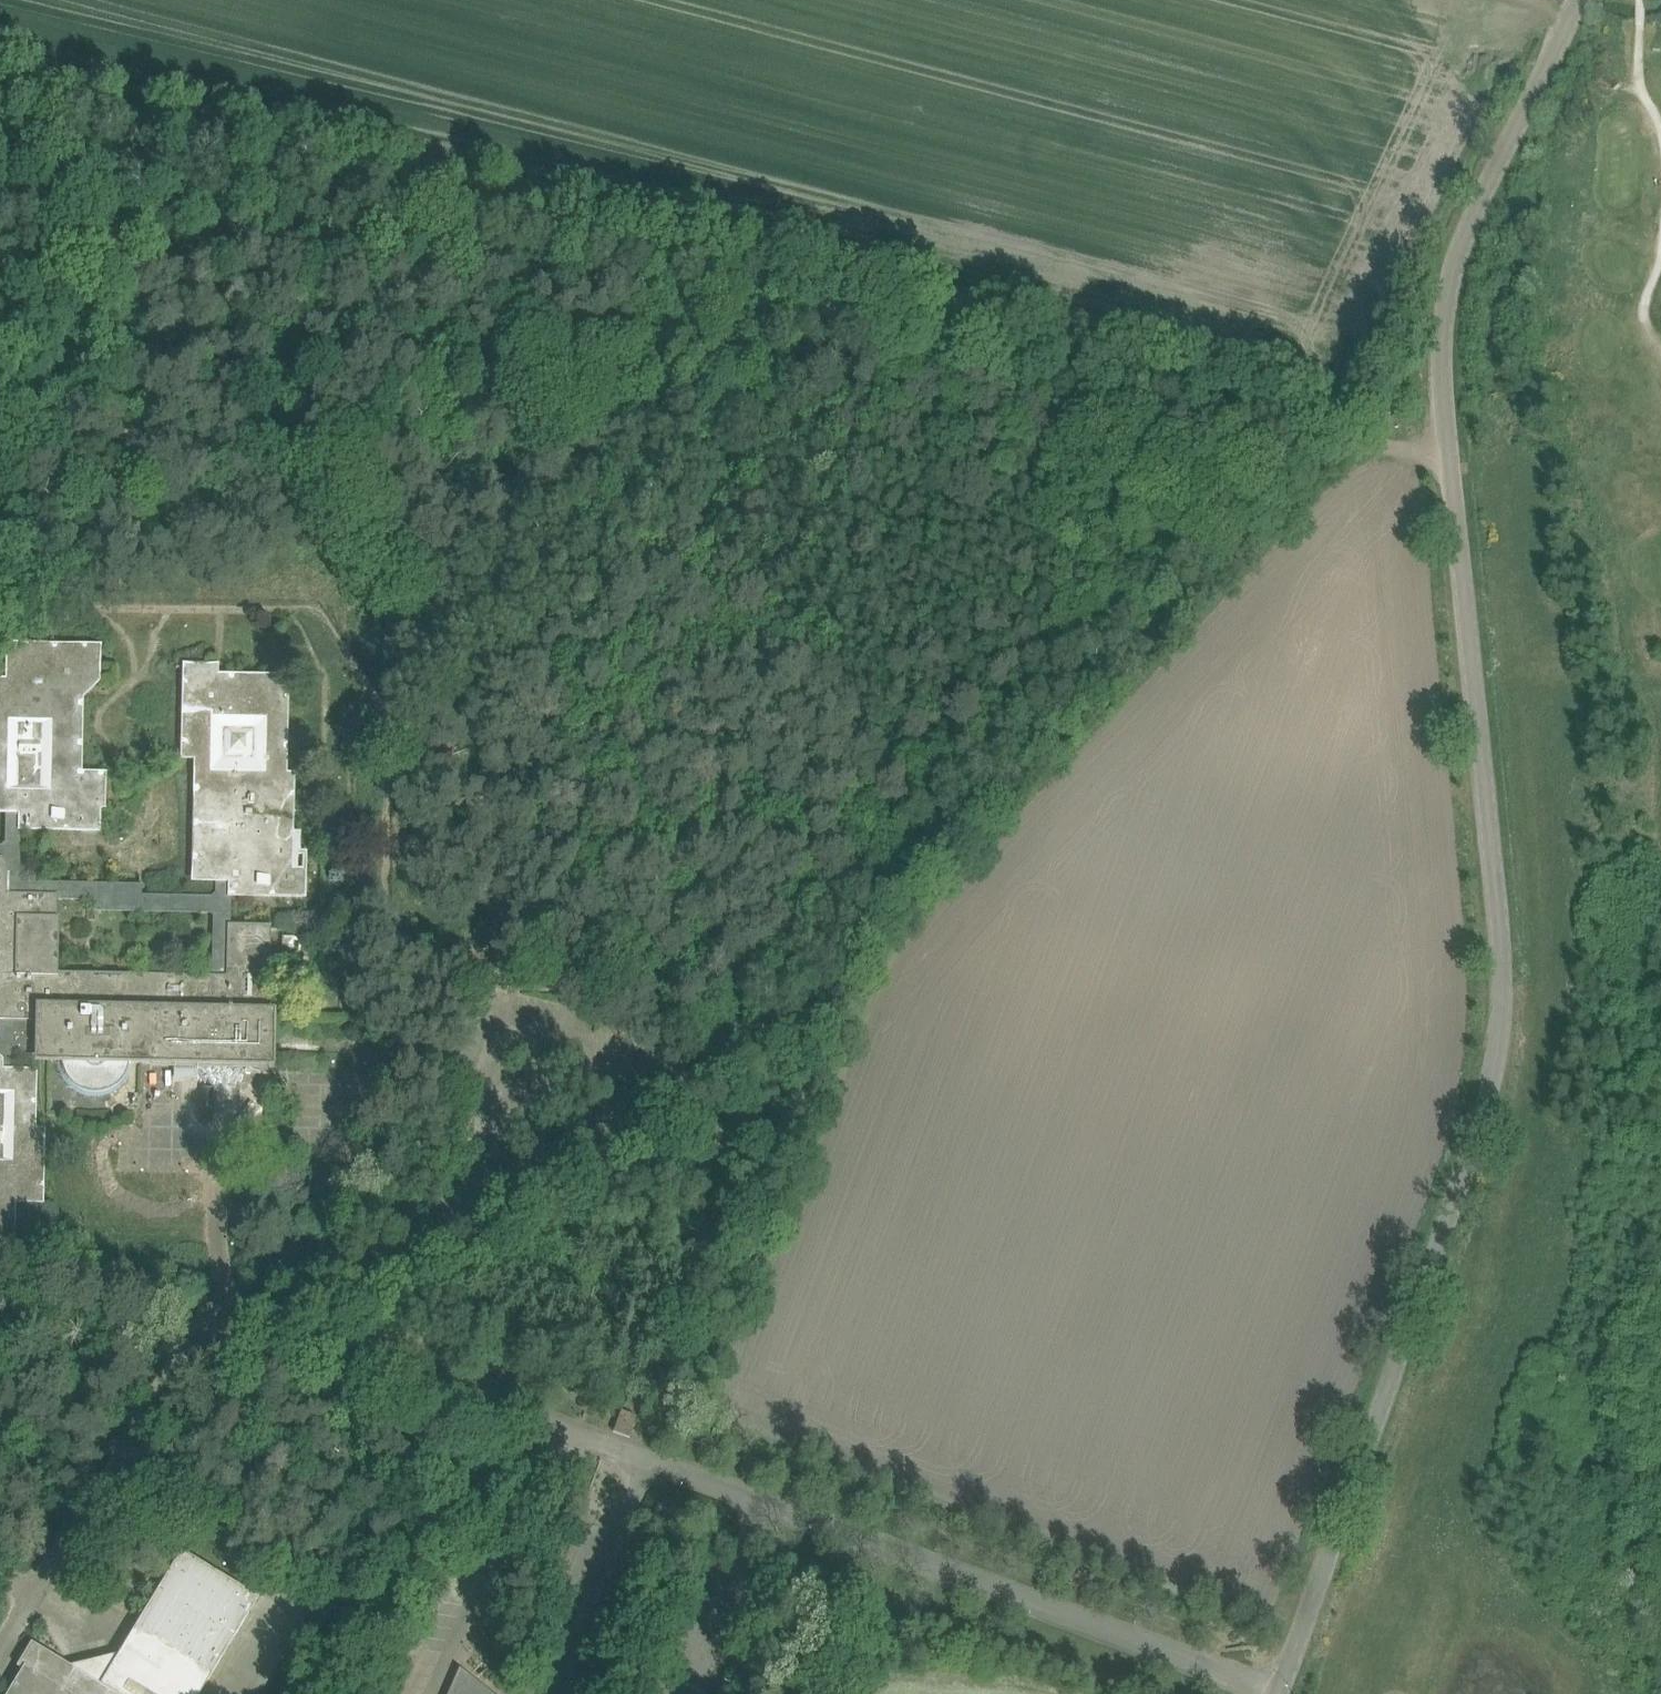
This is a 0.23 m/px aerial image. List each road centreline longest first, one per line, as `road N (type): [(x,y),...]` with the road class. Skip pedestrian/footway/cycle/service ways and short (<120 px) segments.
road 1 (unclassified): [(1284,1693),(1482,1141),(1506,1038),(1509,964),(1448,412),(1447,337),(1459,263),(1484,194),(1580,0)]
road 2 (track): [(0,120),(245,171),(1333,436),(1456,488)]
road 3 (unclassified): [(486,1399),(1266,1693)]

